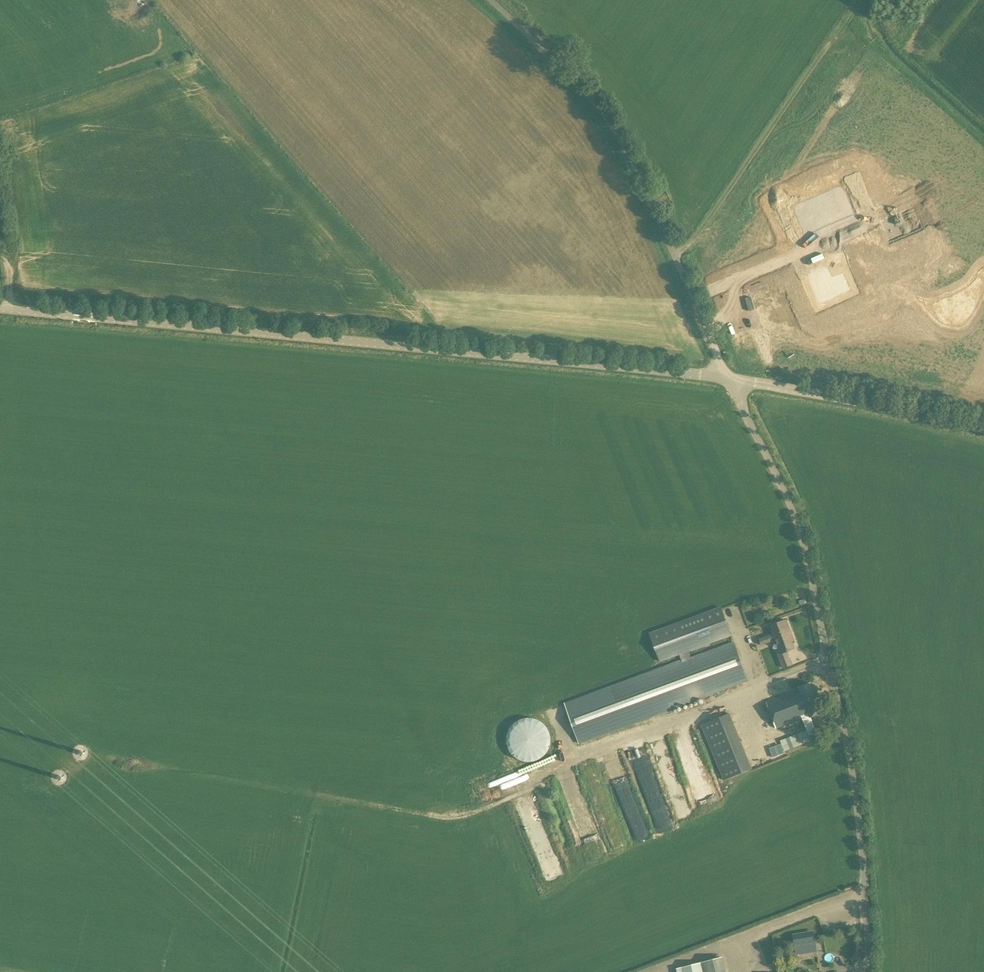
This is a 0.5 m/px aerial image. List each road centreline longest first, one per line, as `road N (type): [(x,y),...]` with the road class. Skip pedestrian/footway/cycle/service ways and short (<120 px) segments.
road 1 (unclassified): [(728,379),(0,308)]
road 2 (unclassified): [(873,971),(859,785),(812,567),(728,379)]
road 3 (unclassified): [(728,379),(615,130),(490,0)]
road 4 (unclassified): [(983,429),(728,379)]

